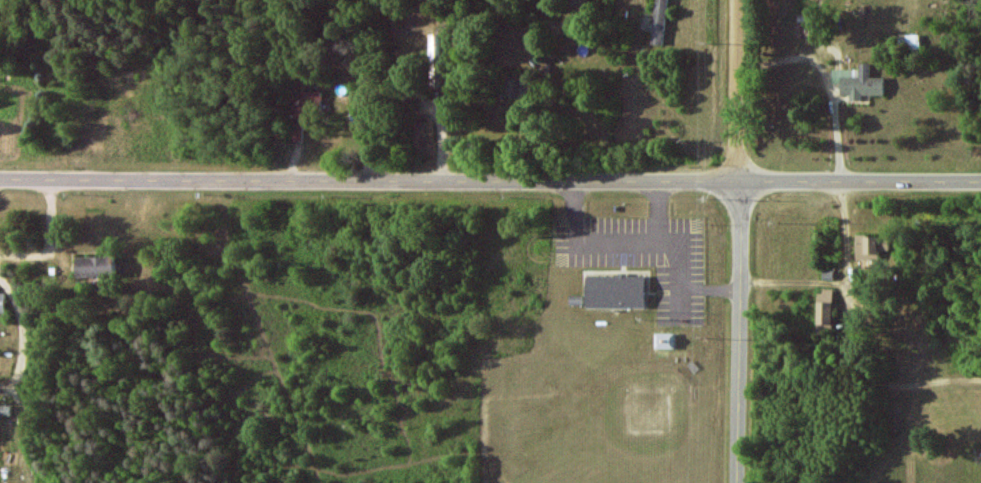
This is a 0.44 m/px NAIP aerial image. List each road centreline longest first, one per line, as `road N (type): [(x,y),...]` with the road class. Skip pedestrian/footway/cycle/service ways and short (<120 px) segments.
road 1 (tertiary): [(980,176),(0,174)]
road 2 (residential): [(735,482),(737,0)]

